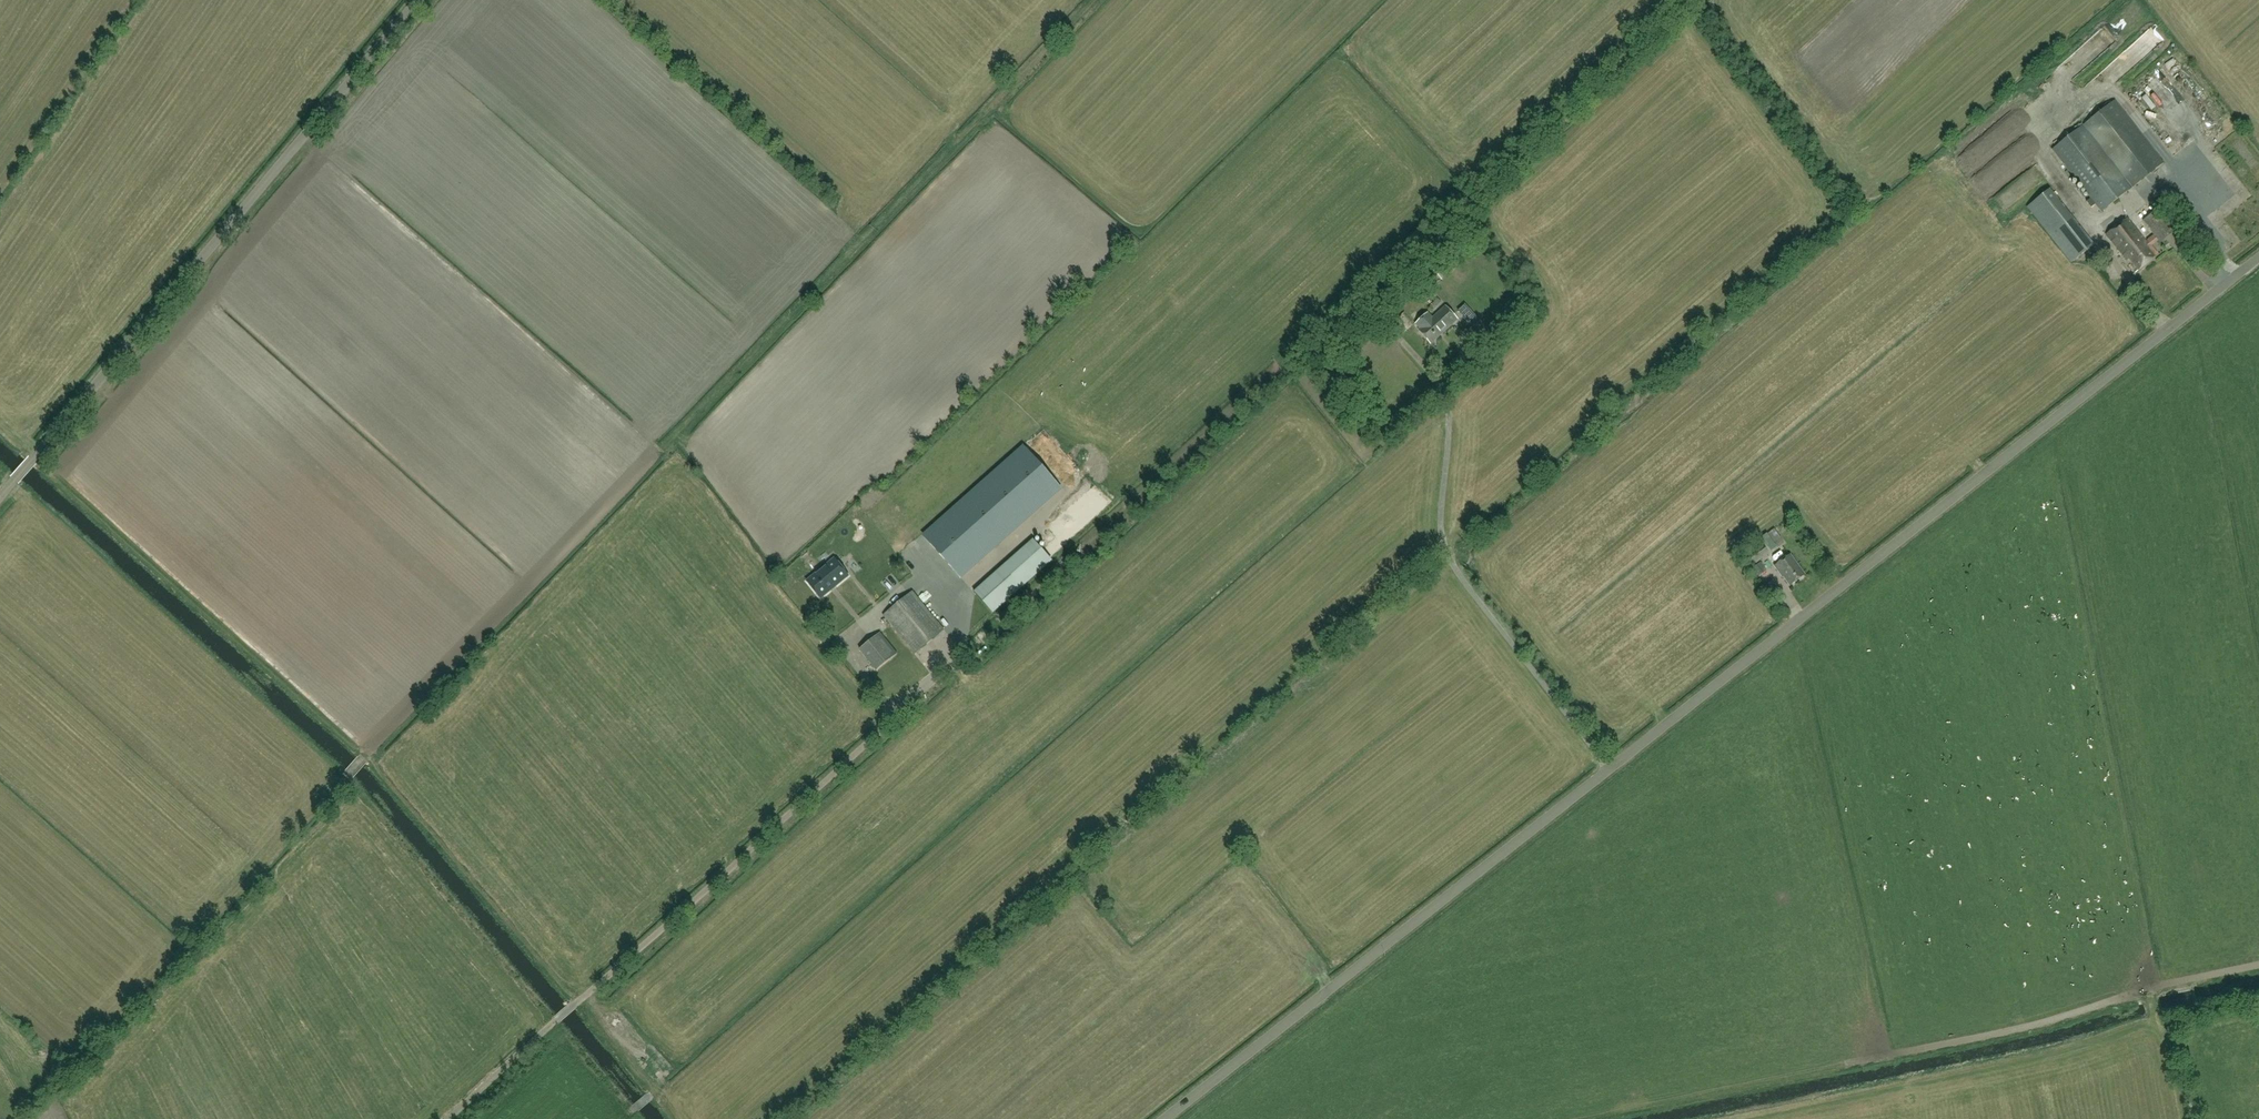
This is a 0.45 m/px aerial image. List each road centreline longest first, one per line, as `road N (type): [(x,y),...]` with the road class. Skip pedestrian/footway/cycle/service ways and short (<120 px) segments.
road 1 (unclassified): [(1165,1118),(2258,261)]
road 2 (unclassified): [(0,497),(420,0)]

